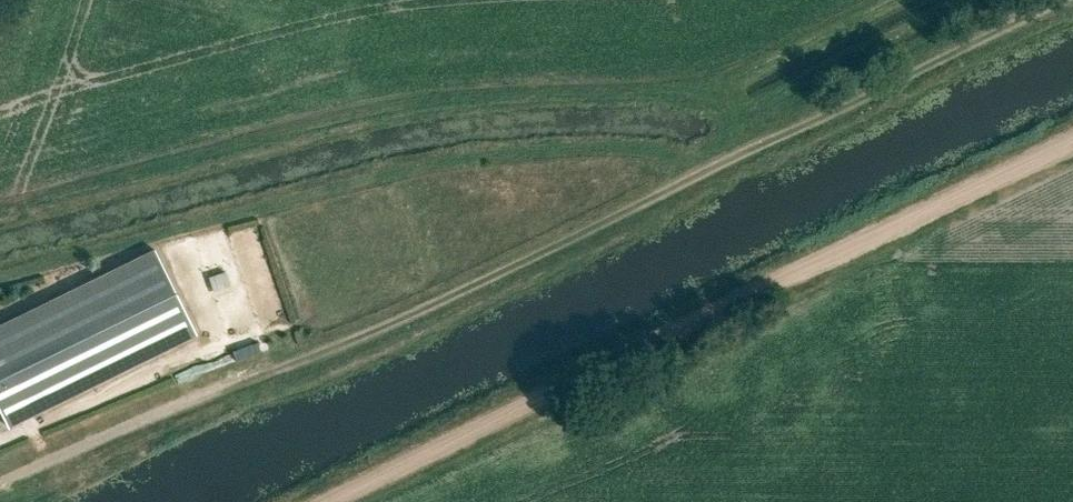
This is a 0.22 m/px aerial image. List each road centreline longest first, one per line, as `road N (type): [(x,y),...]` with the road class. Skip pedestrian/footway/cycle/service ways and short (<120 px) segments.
road 1 (track): [(1072,143),(338,501)]
road 2 (track): [(1054,0),(357,339)]
road 3 (track): [(0,484),(212,387),(357,339)]

